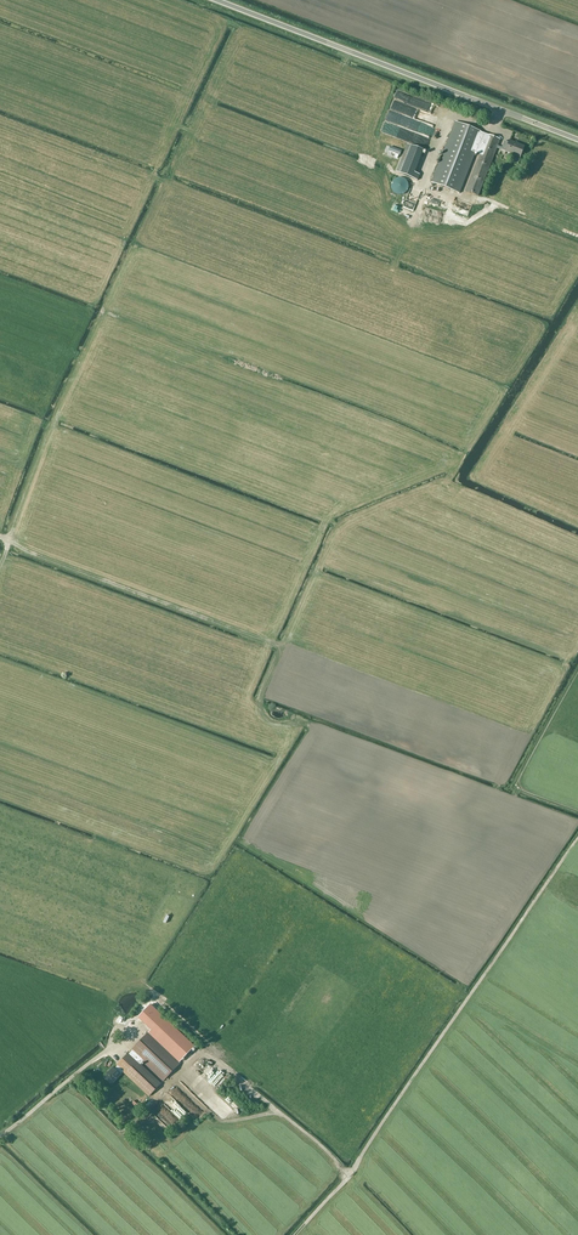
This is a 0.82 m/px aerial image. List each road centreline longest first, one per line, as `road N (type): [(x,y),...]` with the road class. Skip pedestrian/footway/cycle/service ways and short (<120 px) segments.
road 1 (unclassified): [(577,139),(216,0)]

